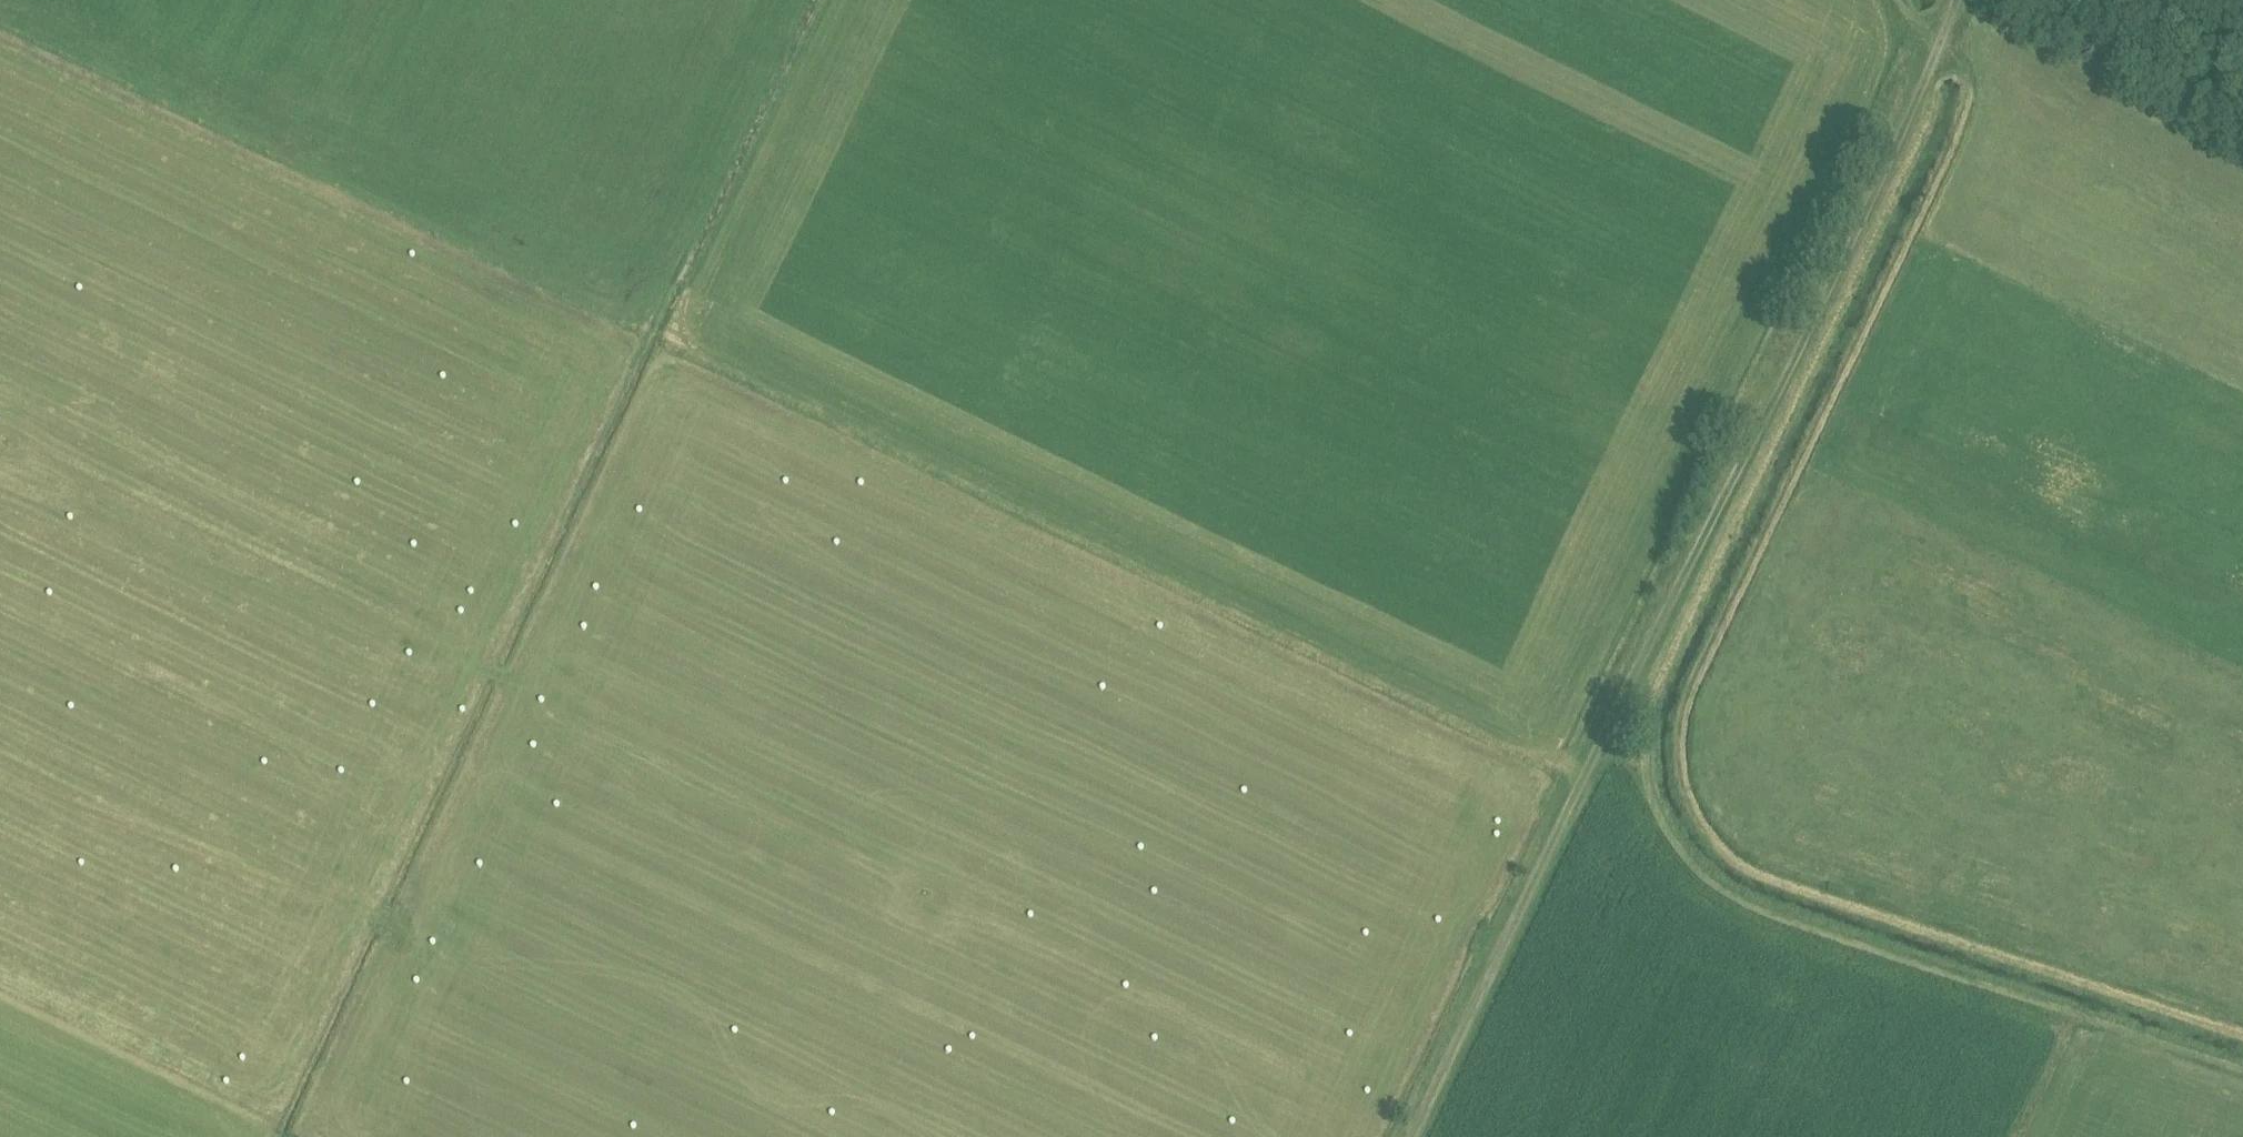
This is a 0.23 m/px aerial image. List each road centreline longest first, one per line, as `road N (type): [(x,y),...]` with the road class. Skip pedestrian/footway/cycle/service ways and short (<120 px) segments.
road 1 (track): [(1954,0),(1411,1136)]

